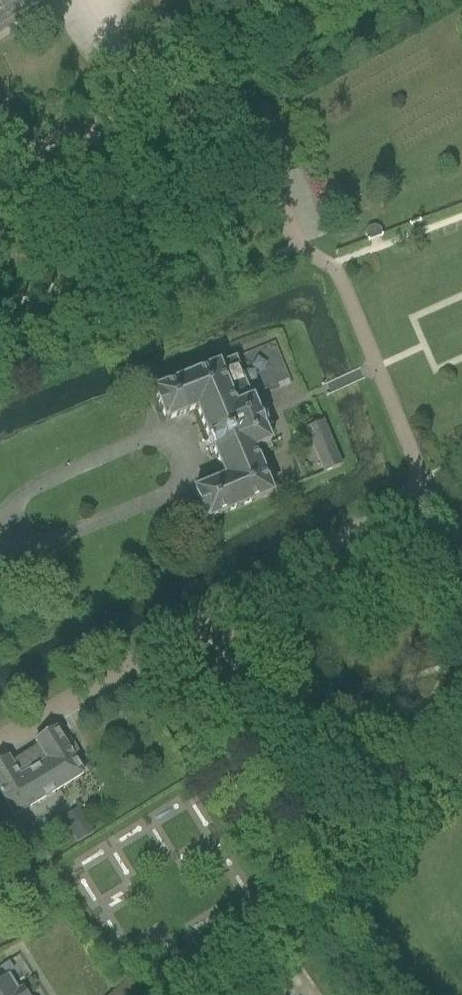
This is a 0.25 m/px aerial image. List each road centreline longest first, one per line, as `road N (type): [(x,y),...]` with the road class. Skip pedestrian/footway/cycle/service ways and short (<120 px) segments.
road 1 (residential): [(422,486),(335,264),(299,242),(216,61),(140,98)]
road 2 (residential): [(0,742),(422,486)]
road 3 (track): [(147,652),(372,994)]
road 4 (residential): [(461,782),(225,994)]
road 5 (residential): [(140,98),(0,168)]
road 6 (track): [(216,61),(338,0)]

